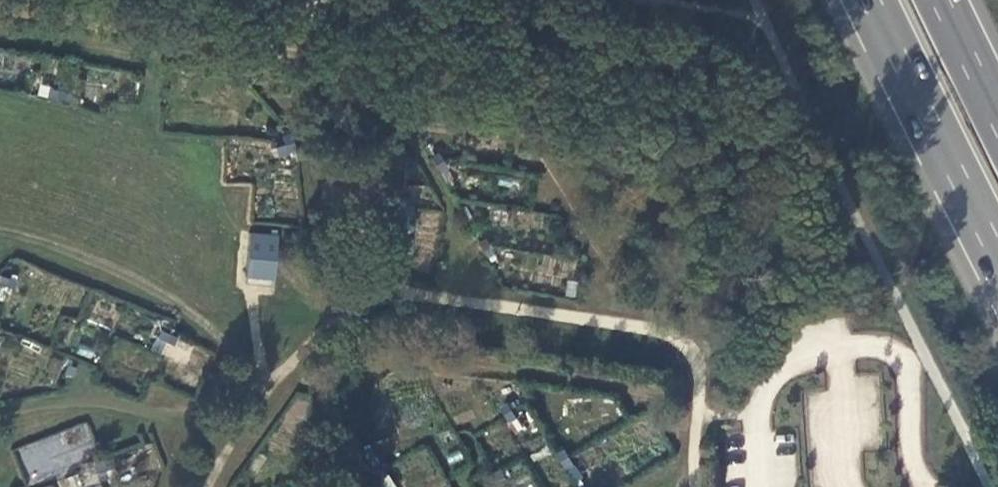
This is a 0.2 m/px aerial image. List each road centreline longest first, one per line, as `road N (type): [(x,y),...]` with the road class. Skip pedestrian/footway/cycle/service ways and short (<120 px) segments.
road 1 (trunk): [(879,0),(997,247)]
road 2 (trunk): [(997,117),(941,0)]

